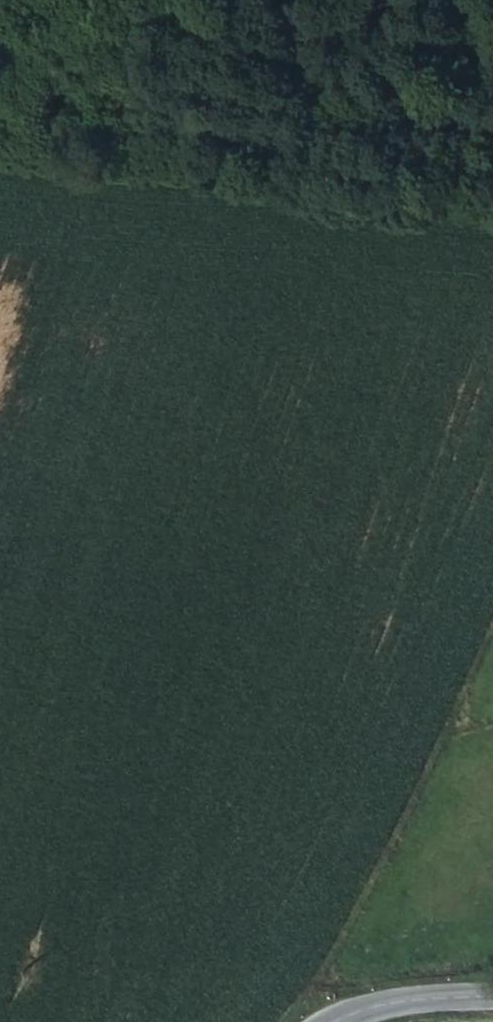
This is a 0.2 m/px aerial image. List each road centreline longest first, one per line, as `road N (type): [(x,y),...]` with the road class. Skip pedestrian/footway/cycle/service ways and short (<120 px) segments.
road 1 (tertiary): [(318,1021),(376,996),(492,989)]

